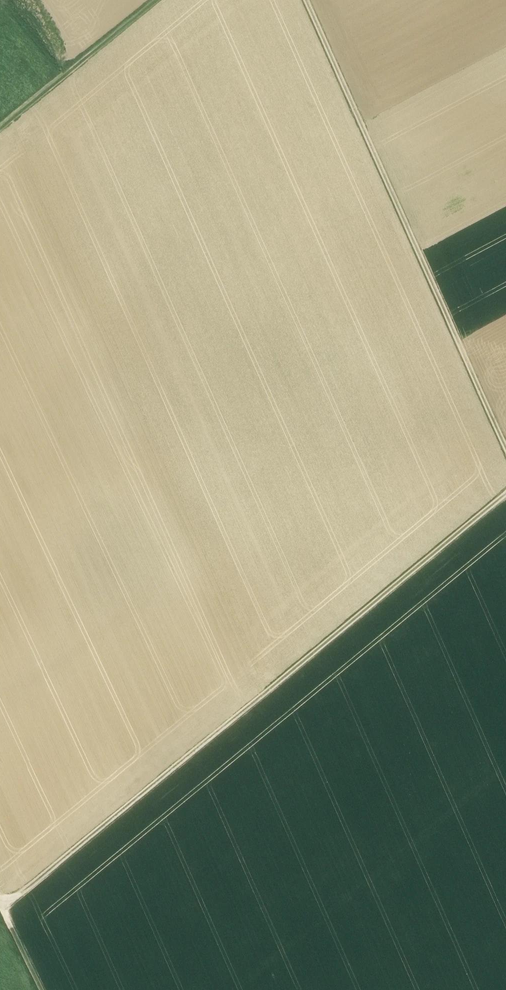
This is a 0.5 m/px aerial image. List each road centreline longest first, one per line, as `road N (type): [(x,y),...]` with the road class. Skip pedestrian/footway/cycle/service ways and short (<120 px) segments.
road 1 (track): [(8,918),(505,501)]
road 2 (track): [(314,0),(505,439)]
road 3 (track): [(0,142),(172,0)]

